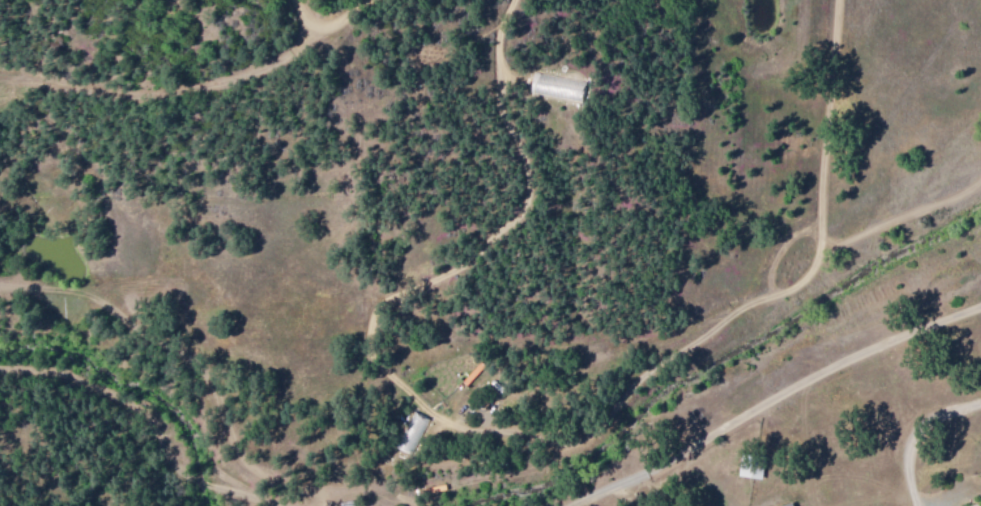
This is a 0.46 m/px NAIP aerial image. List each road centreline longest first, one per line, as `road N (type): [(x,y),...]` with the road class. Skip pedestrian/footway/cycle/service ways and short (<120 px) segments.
road 1 (residential): [(0,359),(77,376),(135,402),(209,470),(251,494),(299,500),(374,492),(419,505)]
road 2 (residential): [(580,505),(822,375),(980,309)]
road 3 (residential): [(834,0),(822,375)]

